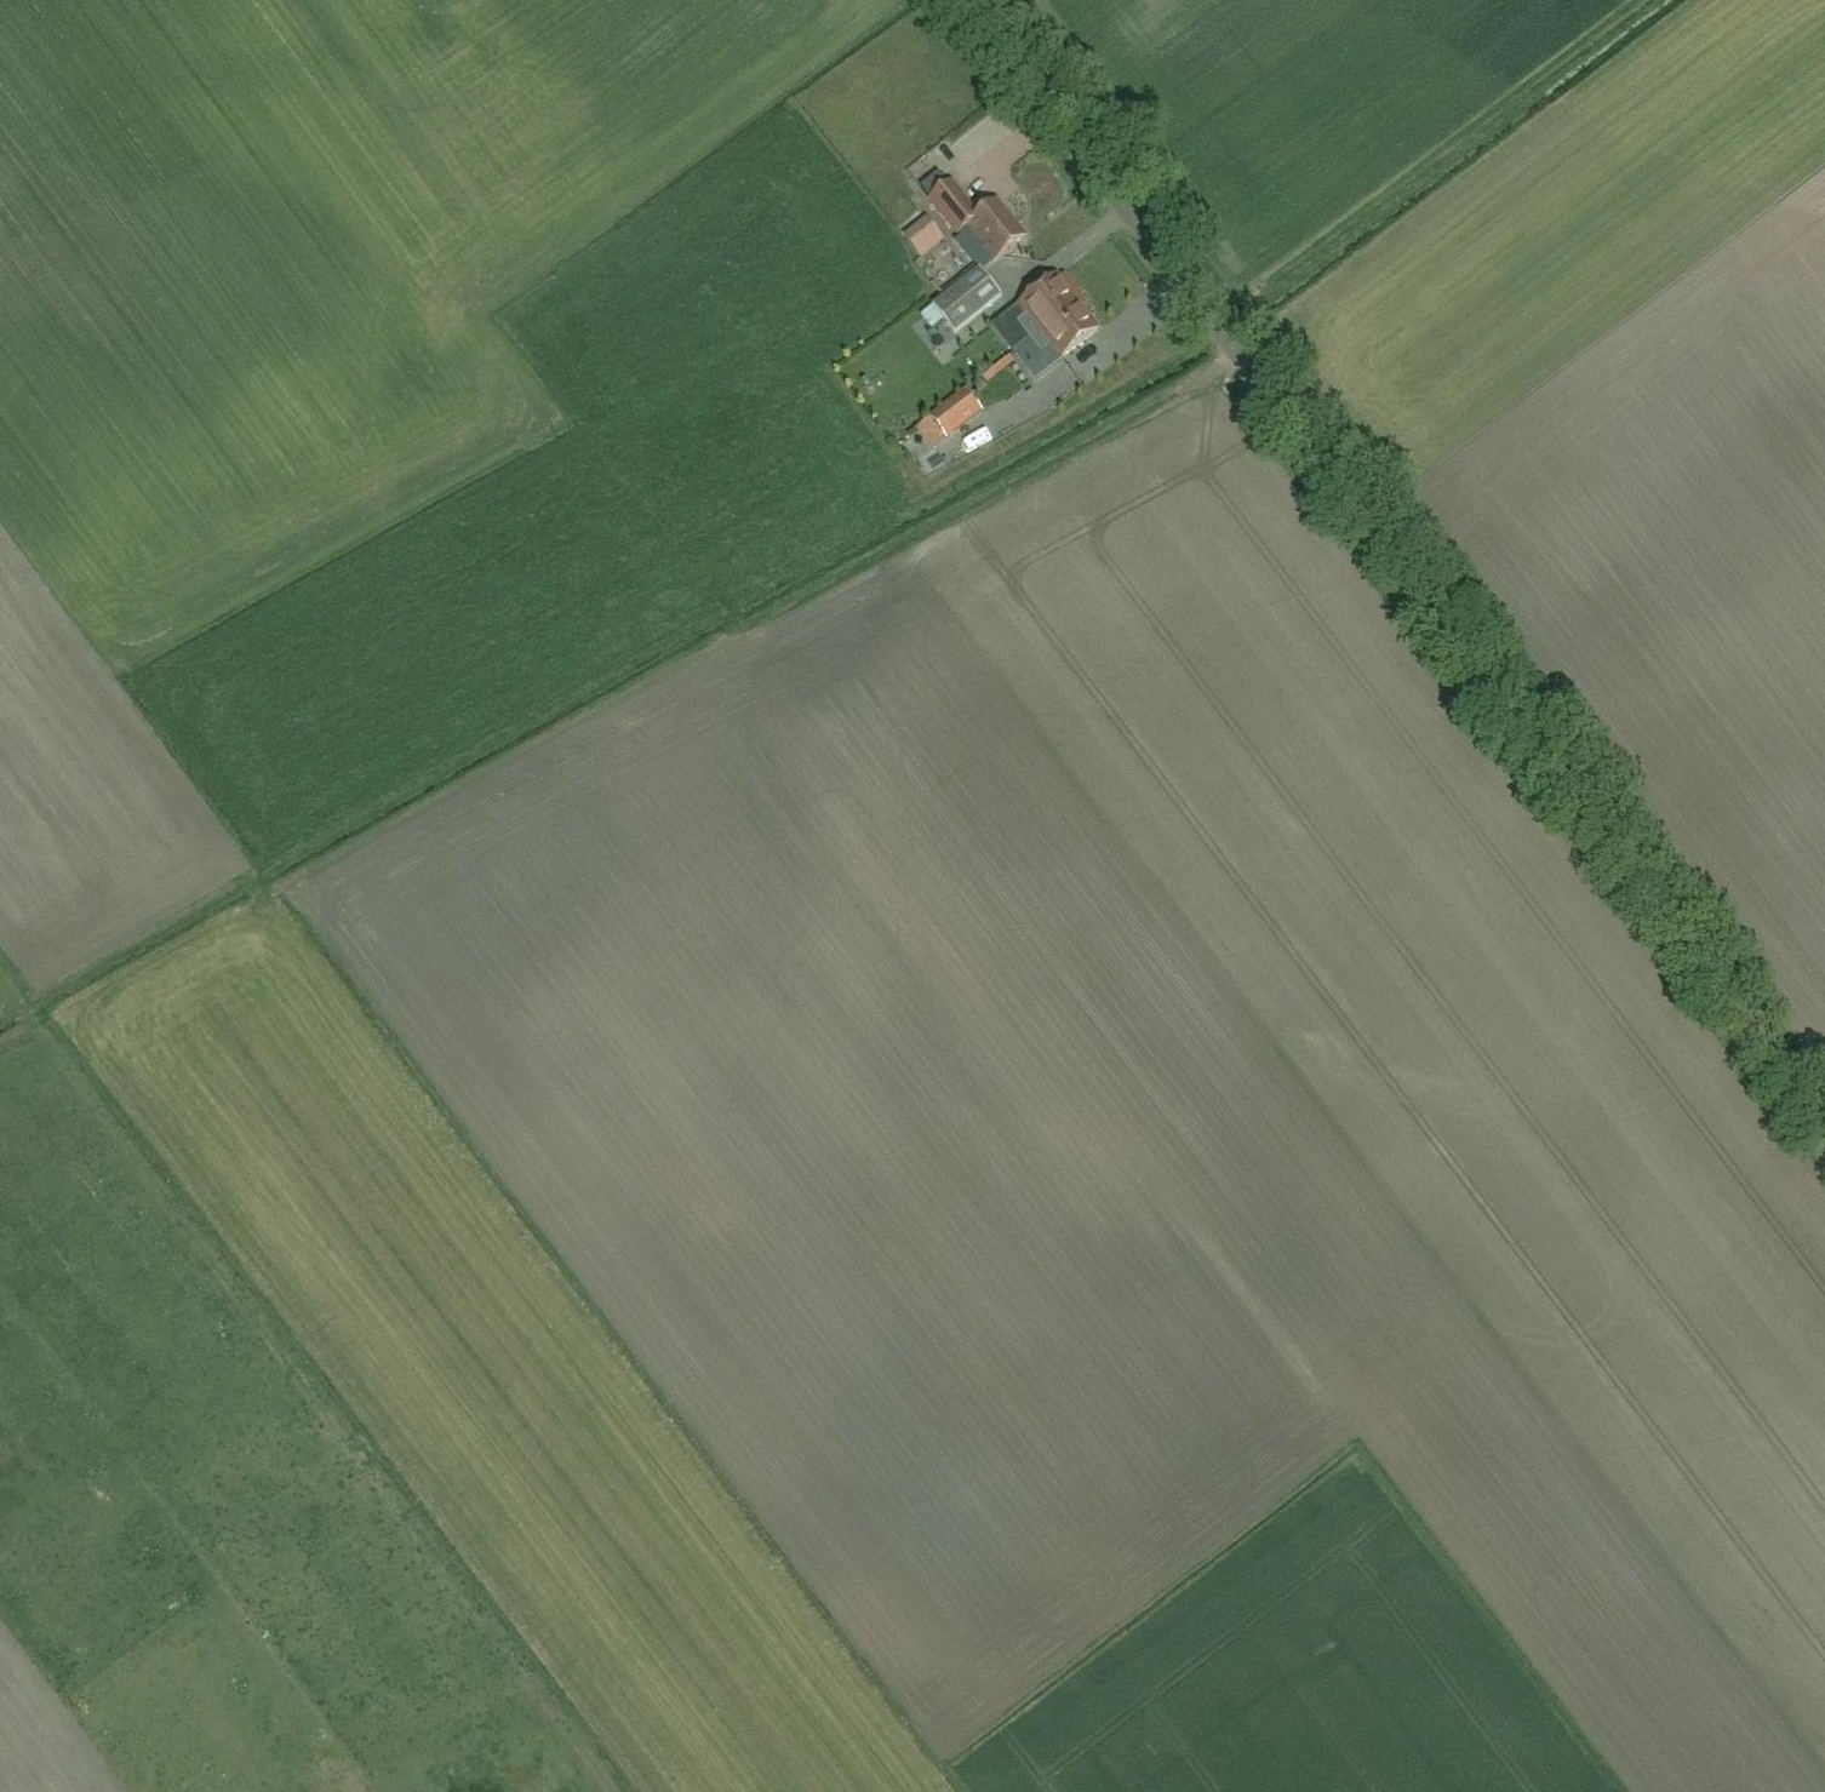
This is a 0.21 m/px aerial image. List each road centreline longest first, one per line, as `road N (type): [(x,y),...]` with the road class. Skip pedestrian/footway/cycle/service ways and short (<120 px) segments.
road 1 (unclassified): [(1824,1127),(973,0)]

